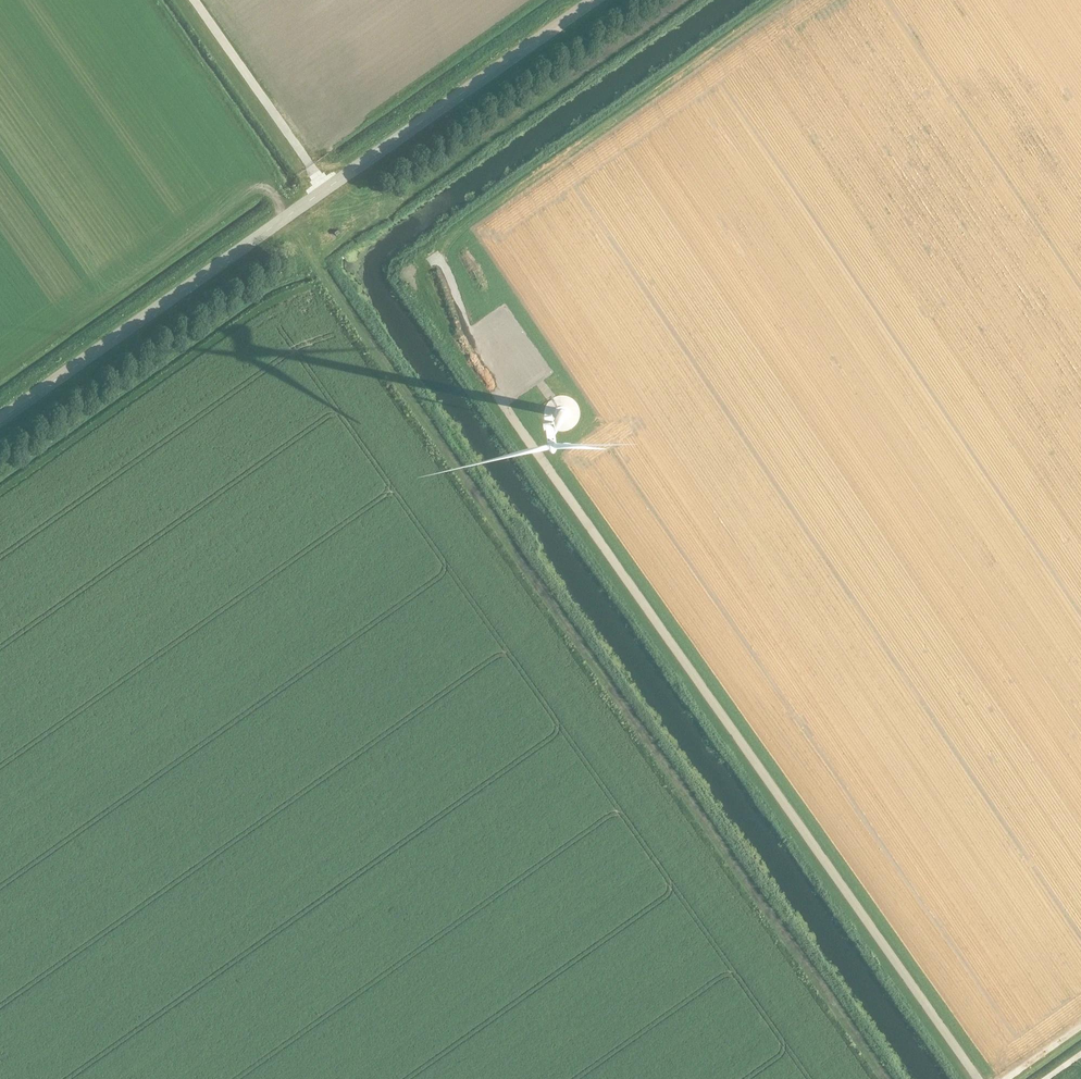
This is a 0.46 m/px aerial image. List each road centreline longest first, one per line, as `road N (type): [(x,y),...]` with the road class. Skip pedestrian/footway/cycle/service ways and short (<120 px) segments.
road 1 (unclassified): [(0,420),(593,0)]

